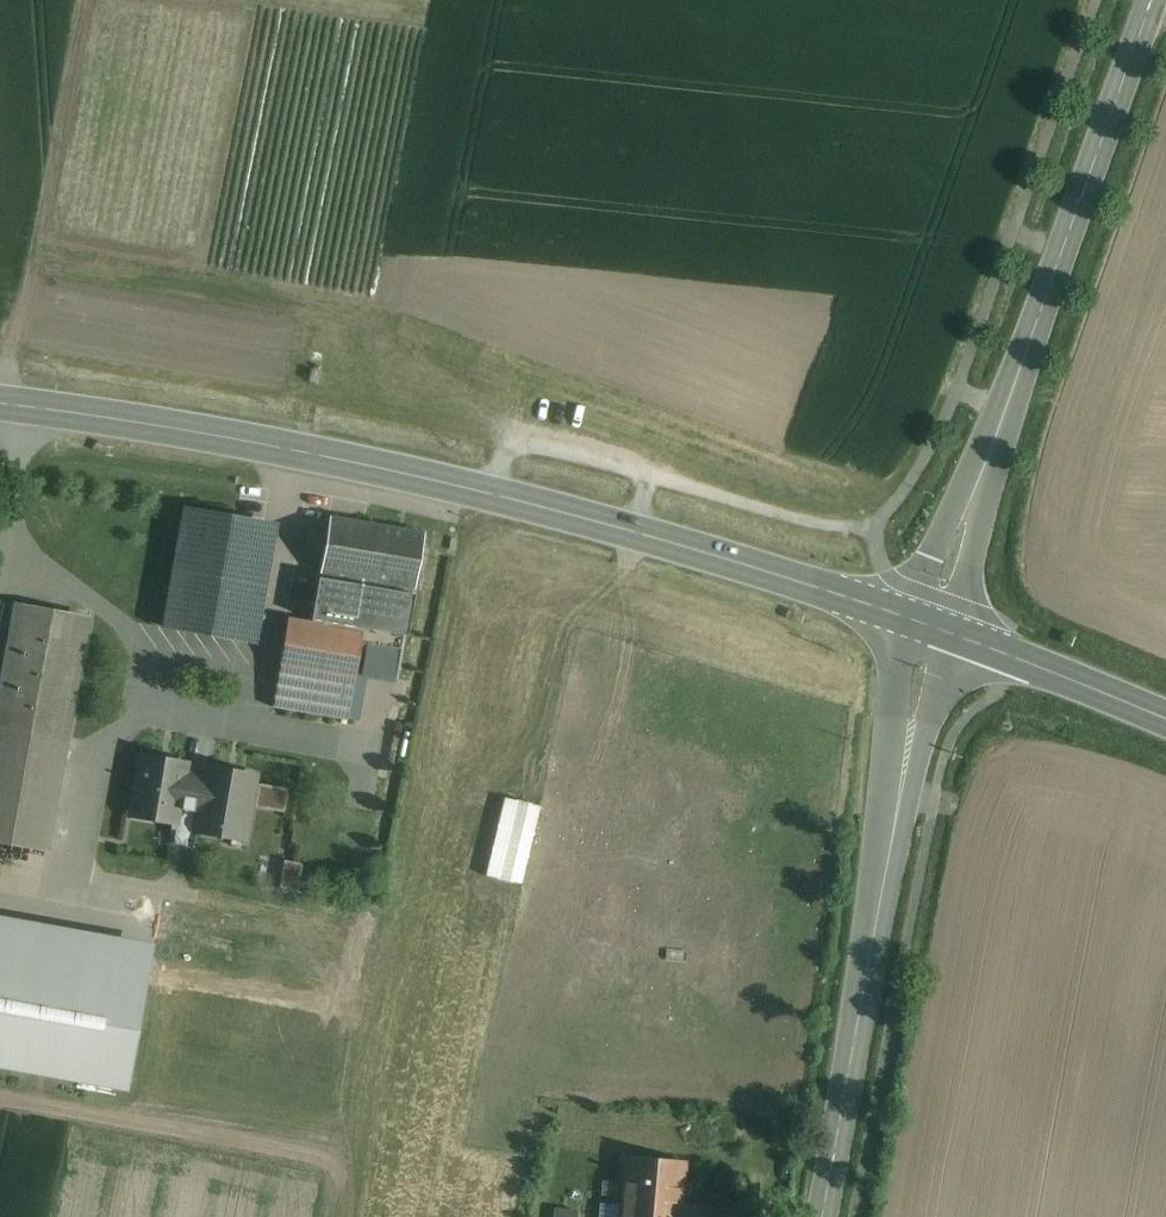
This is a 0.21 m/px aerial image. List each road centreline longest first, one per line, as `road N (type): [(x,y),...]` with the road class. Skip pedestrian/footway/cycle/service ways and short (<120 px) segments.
road 1 (secondary): [(934,627),(497,494),(300,451),(0,400)]
road 2 (secondary): [(934,627),(1153,0)]
road 3 (tertiary): [(934,627),(825,1216)]
road 4 (secondary): [(1165,719),(934,627)]

